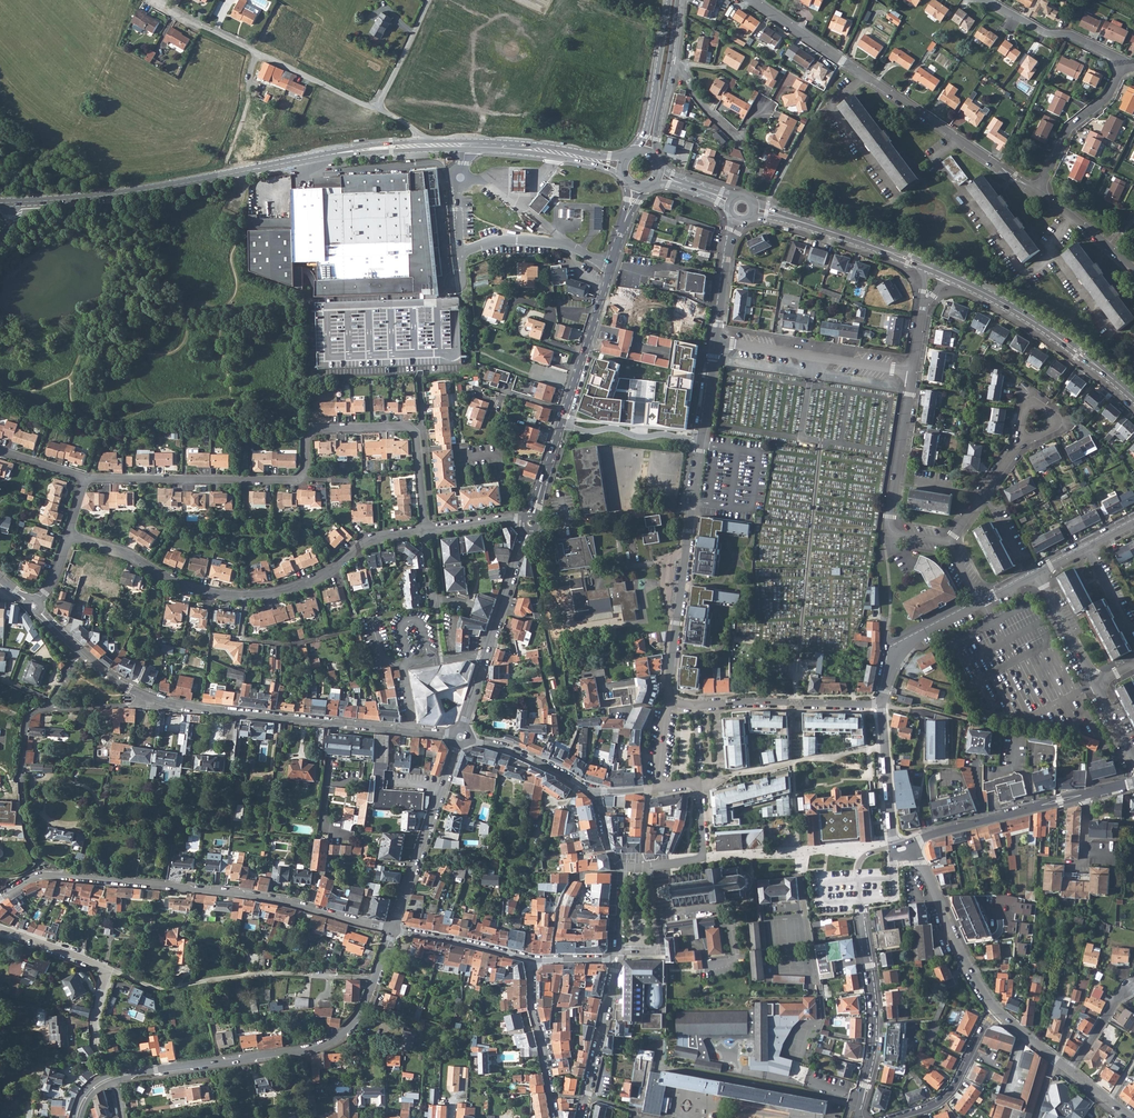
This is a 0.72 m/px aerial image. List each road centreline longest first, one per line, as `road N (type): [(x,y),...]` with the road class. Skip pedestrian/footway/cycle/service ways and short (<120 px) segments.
road 1 (residential): [(34,607),(102,670),(160,701),(460,737)]
road 2 (residential): [(0,900),(37,877),(61,877),(260,896),(393,929)]
road 3 (tertiary): [(423,145),(25,202)]
road 4 (residential): [(425,531),(370,540),(306,584),(246,597),(188,588),(133,556),(69,535)]
road 5 (residential): [(415,431),(313,430),(306,473),(297,480),(87,478)]
road 6 (tertiary): [(393,929),(366,1004),(332,1041),(281,1056),(114,1077)]
road 7 (residential): [(755,0),(1037,191)]
road 8 (residential): [(696,705),(882,704),(902,646),(981,602)]
road 9 (residential): [(667,702),(701,440)]
road 10 (unclassified): [(376,108),(153,0)]
road 11 (residential): [(858,881),(874,1027),(857,1117)]
road 12 (tertiary): [(531,523),(460,737)]
road 13 (tertiary): [(1133,398),(1050,332),(946,275)]
road 14 (residential): [(948,543),(895,533),(888,524),(913,372)]
road 15 (tertiary): [(625,220),(561,424)]
road 16 (tertiary): [(460,737),(393,929)]
road 17 (residential): [(716,342),(913,372)]
road 18 (residential): [(0,928),(105,971),(99,1052)]
road 19 (residential): [(1085,795),(902,849)]
road 20 (residential): [(902,849),(927,876),(997,1012)]
road 21 (residential): [(1123,61),(1109,96),(1069,128),(1037,191)]
road 22 (tertiary): [(670,0),(649,123),(635,152)]
road 23 (tertiary): [(928,266),(781,216)]
road 24 (residential): [(897,1117),(953,1089),(997,1012)]
road 25 (residential): [(1123,61),(1070,34),(1044,32),(987,0)]
road 26 (residential): [(460,737),(509,749),(596,792)]
road 27 (residential): [(531,959),(393,929)]
road 28 (residential): [(701,440),(561,424)]
road 29 (residential): [(586,1097),(616,968)]
road 30 (track): [(227,176),(257,53)]
road 31 (residential): [(1037,574),(1097,684)]
road 32 (residential): [(948,543),(1019,443)]
road 33 (residential): [(376,108),(431,0)]

